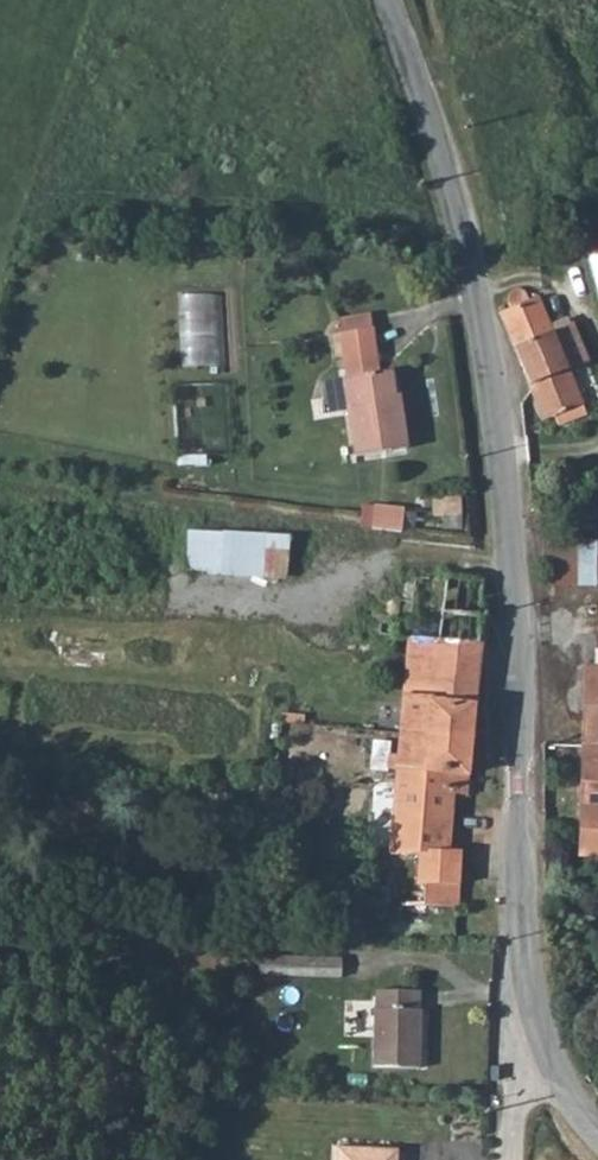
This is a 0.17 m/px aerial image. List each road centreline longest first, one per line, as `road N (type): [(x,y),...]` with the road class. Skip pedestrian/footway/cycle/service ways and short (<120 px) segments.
road 1 (unclassified): [(390,0),(465,216),(504,482),(521,655),(528,970),(541,1029),(577,1106),(597,1131)]

